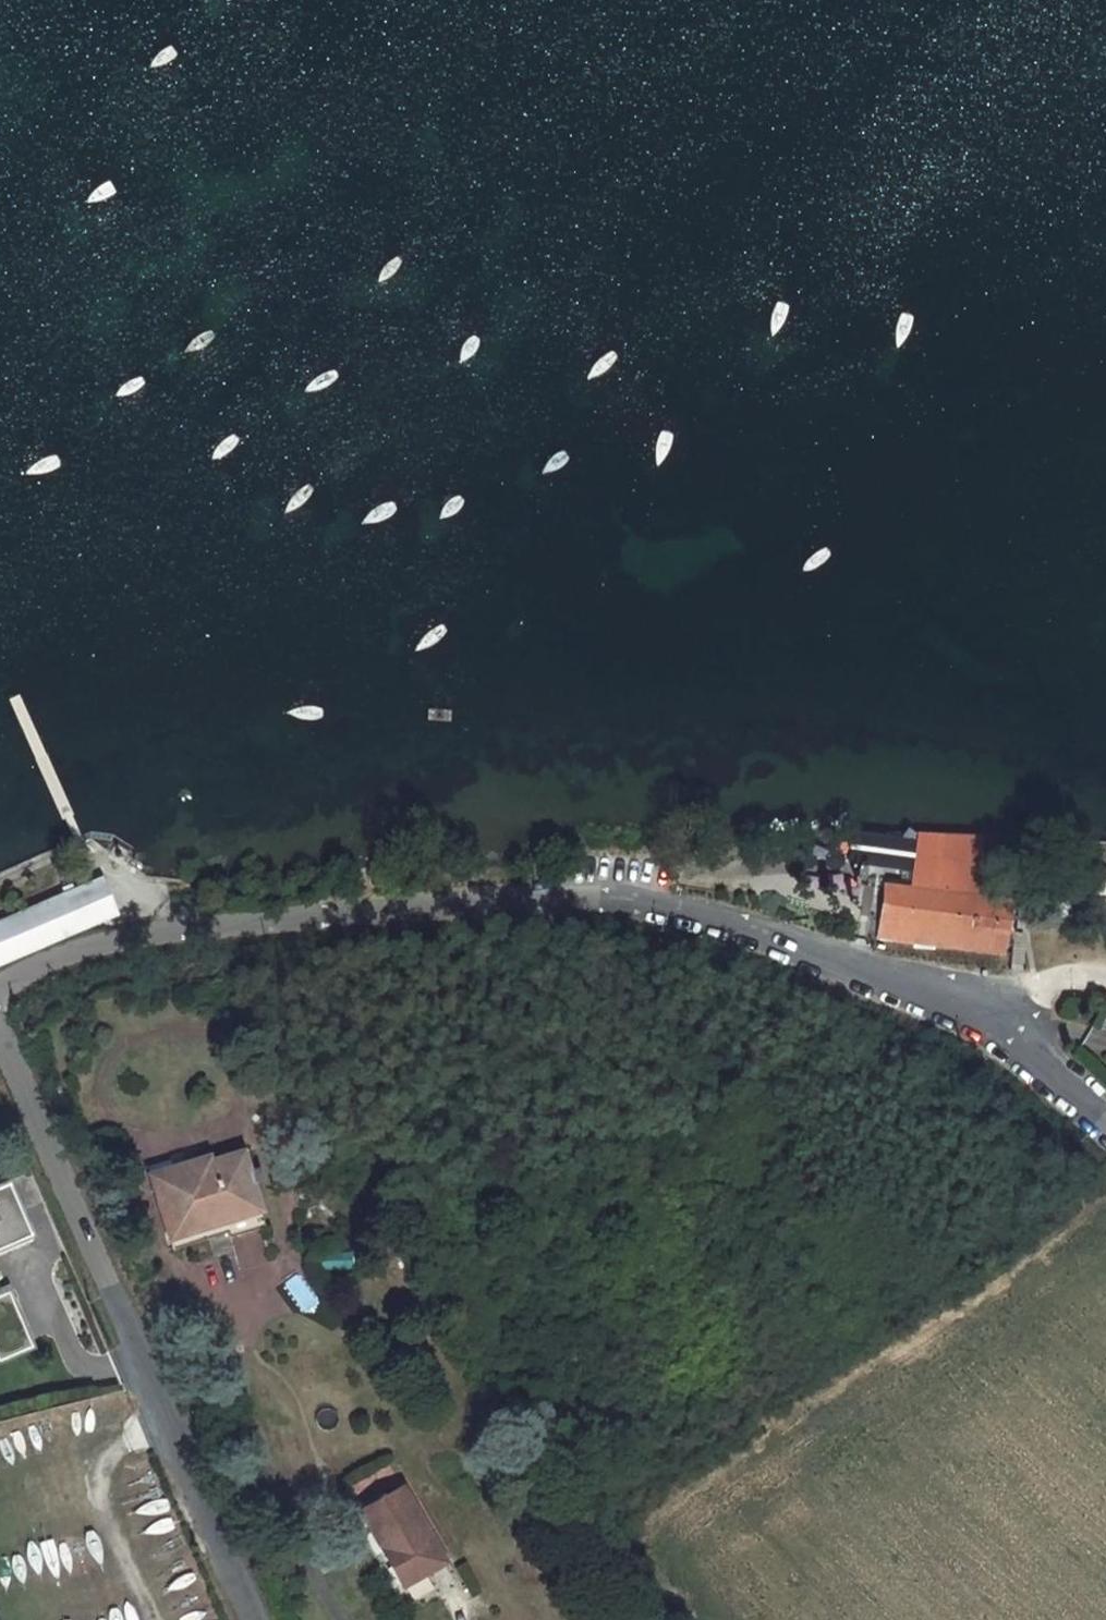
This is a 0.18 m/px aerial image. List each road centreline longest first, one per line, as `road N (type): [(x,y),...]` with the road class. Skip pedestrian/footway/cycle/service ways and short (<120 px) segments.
road 1 (residential): [(0,1000),(86,963),(230,932),(636,906),(995,1003)]
road 2 (residential): [(0,1049),(246,1619)]
road 3 (residential): [(1105,1106),(995,1003)]

